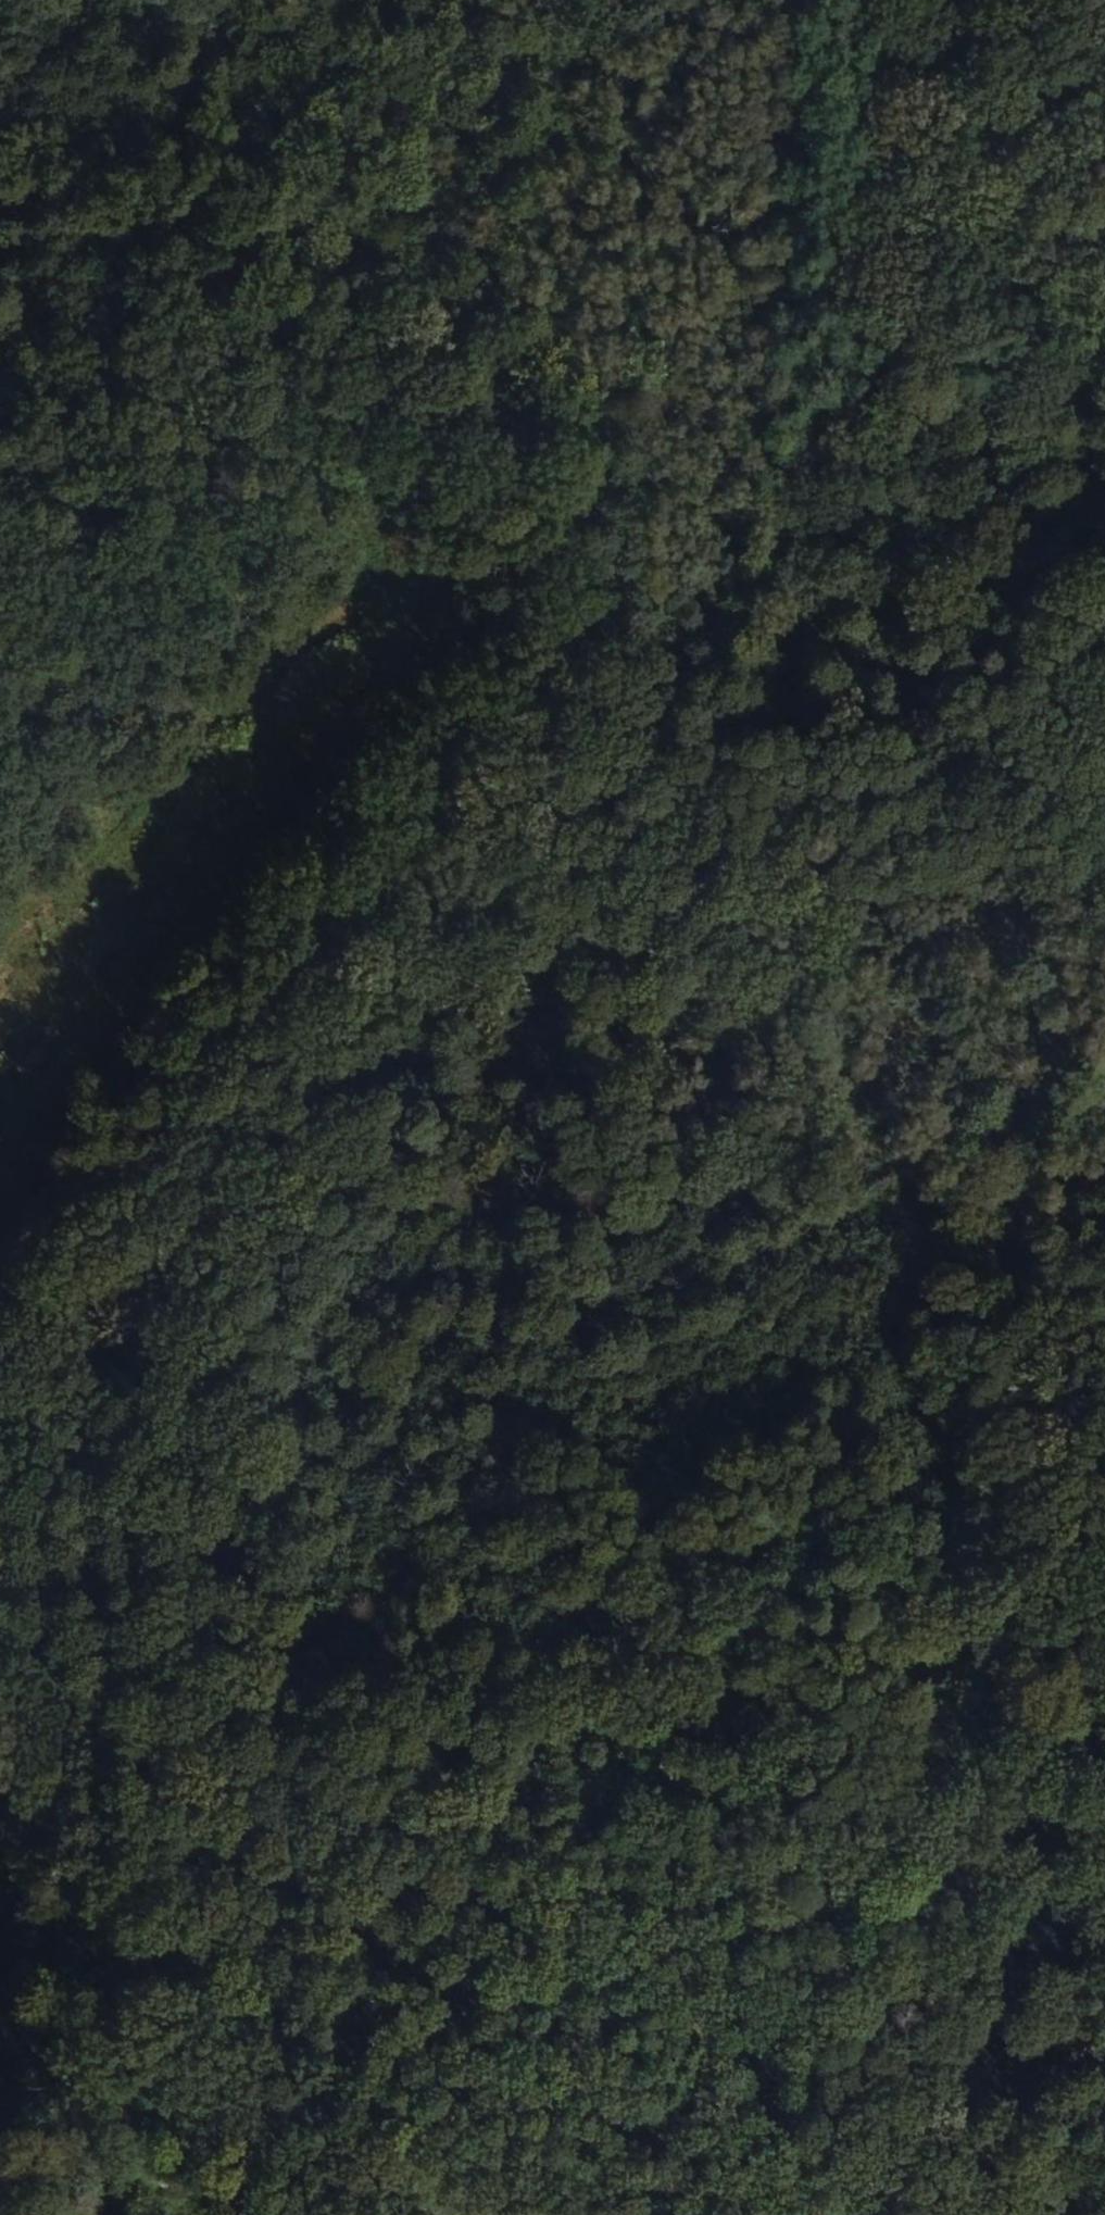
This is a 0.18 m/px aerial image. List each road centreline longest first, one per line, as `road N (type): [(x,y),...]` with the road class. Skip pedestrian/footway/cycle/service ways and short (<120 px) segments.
road 1 (track): [(0,1978),(163,2194),(251,2167),(296,2198),(293,2214)]
road 2 (track): [(840,2214),(1104,2045)]

